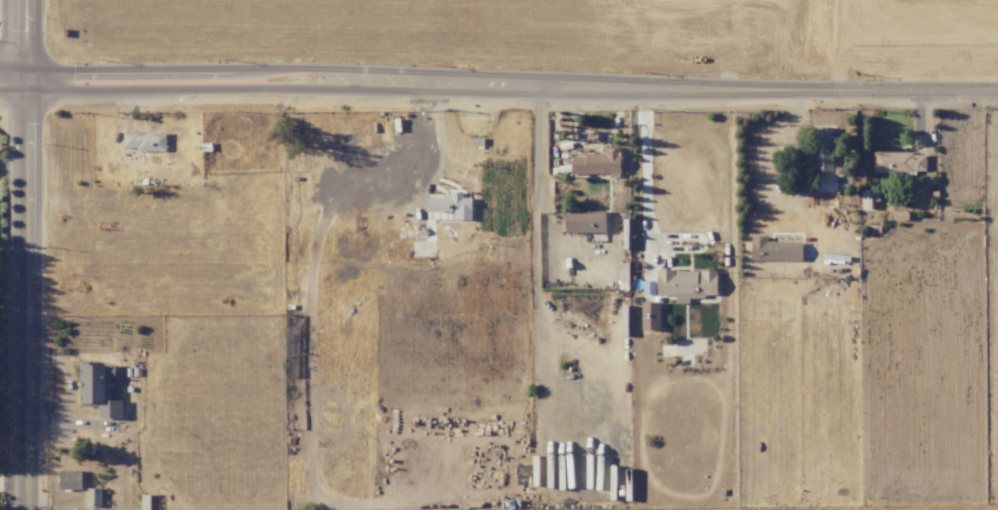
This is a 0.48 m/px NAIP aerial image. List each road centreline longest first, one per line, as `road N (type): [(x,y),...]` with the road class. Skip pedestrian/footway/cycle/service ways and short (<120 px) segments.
road 1 (tertiary): [(415,83),(997,89)]
road 2 (residential): [(24,483),(22,0)]
road 3 (tertiary): [(415,83),(318,70),(0,66)]
road 4 (tertiary): [(0,91),(319,91),(415,83)]

